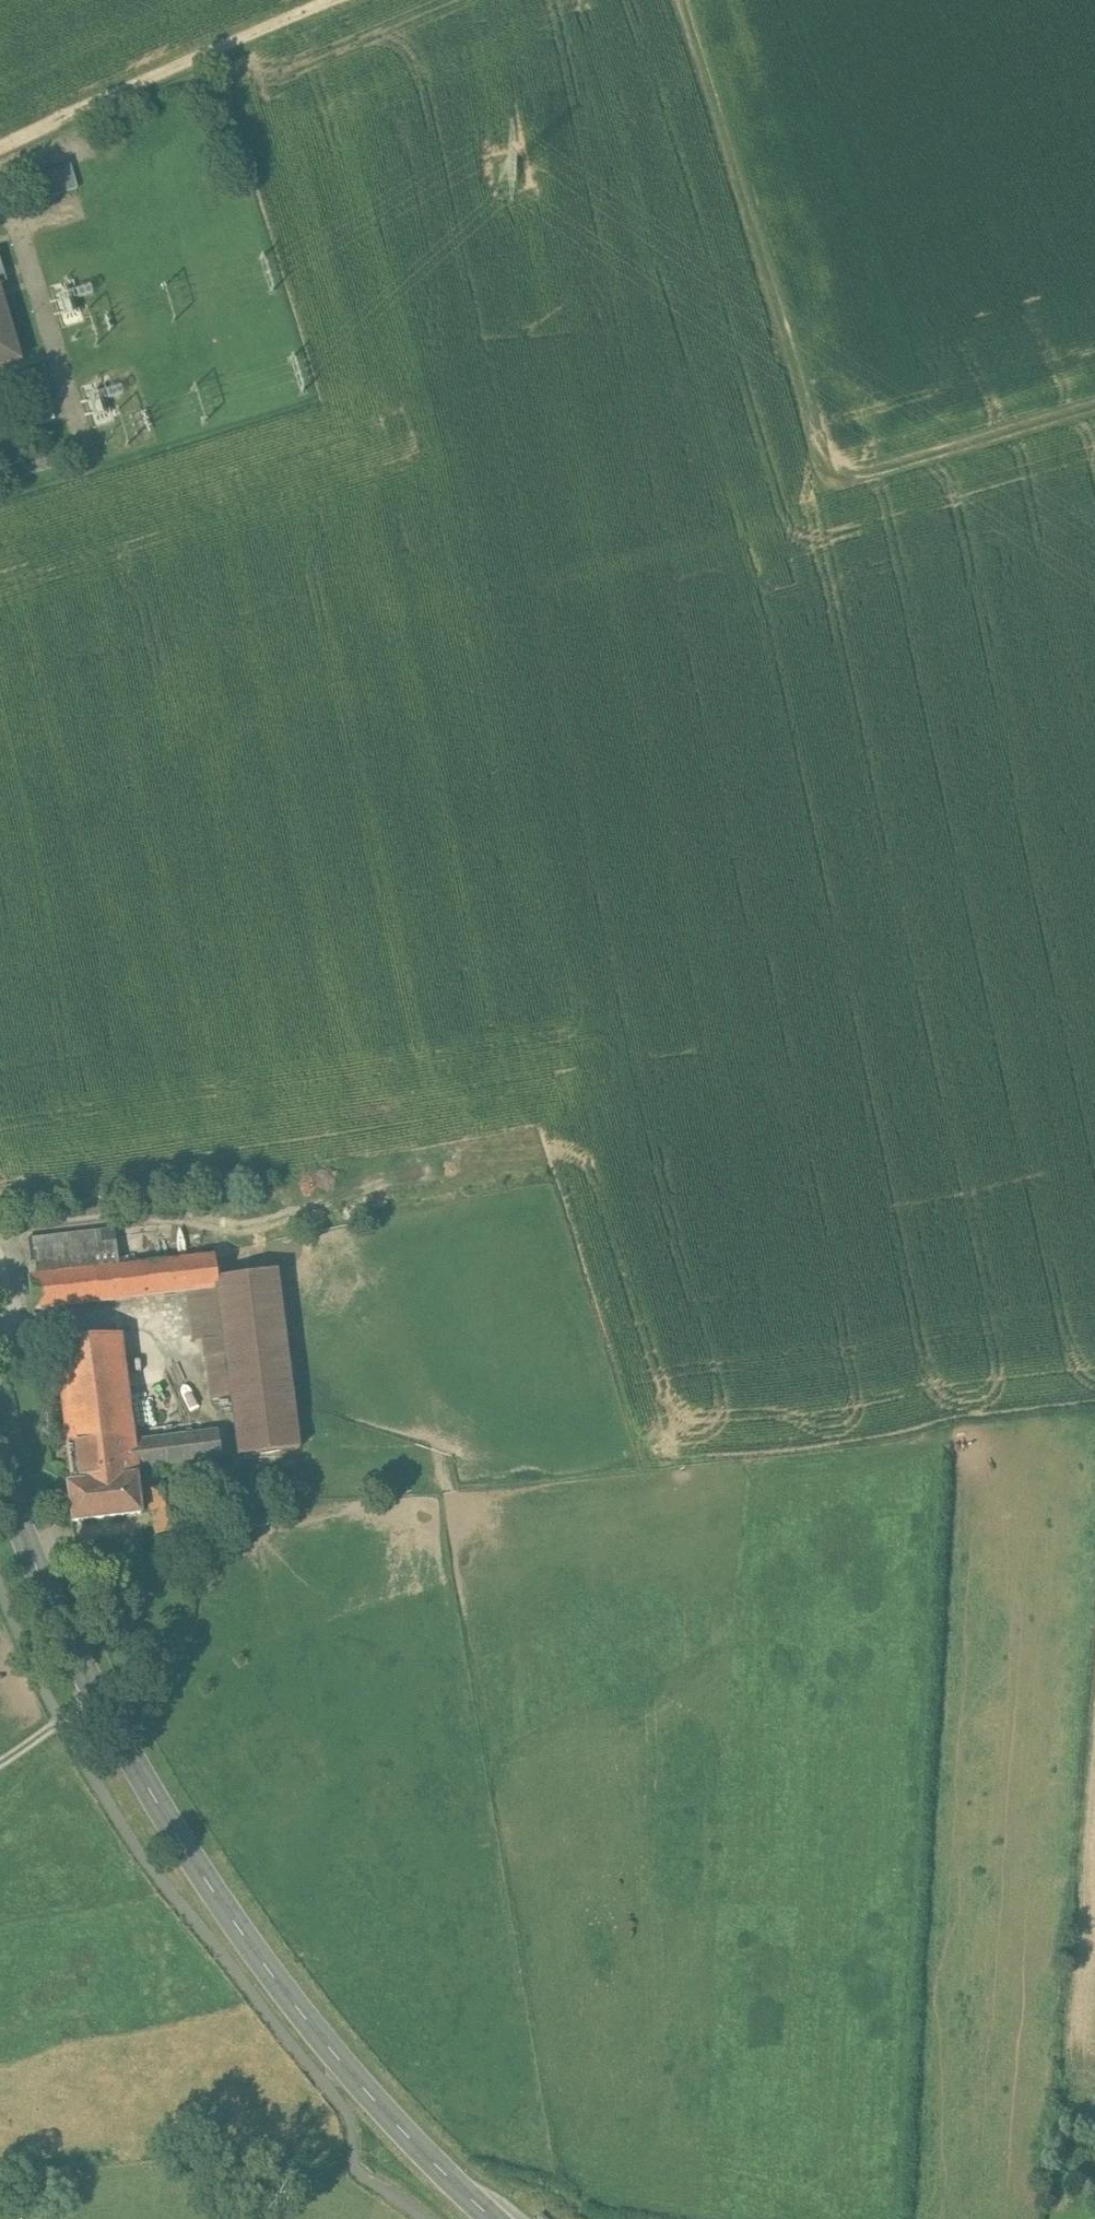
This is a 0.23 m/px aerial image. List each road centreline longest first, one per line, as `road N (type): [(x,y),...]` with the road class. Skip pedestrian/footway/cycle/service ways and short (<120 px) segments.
road 1 (tertiary): [(497,2218),(339,2058),(214,1889),(95,1691),(0,1468)]
road 2 (track): [(333,0),(0,144)]

